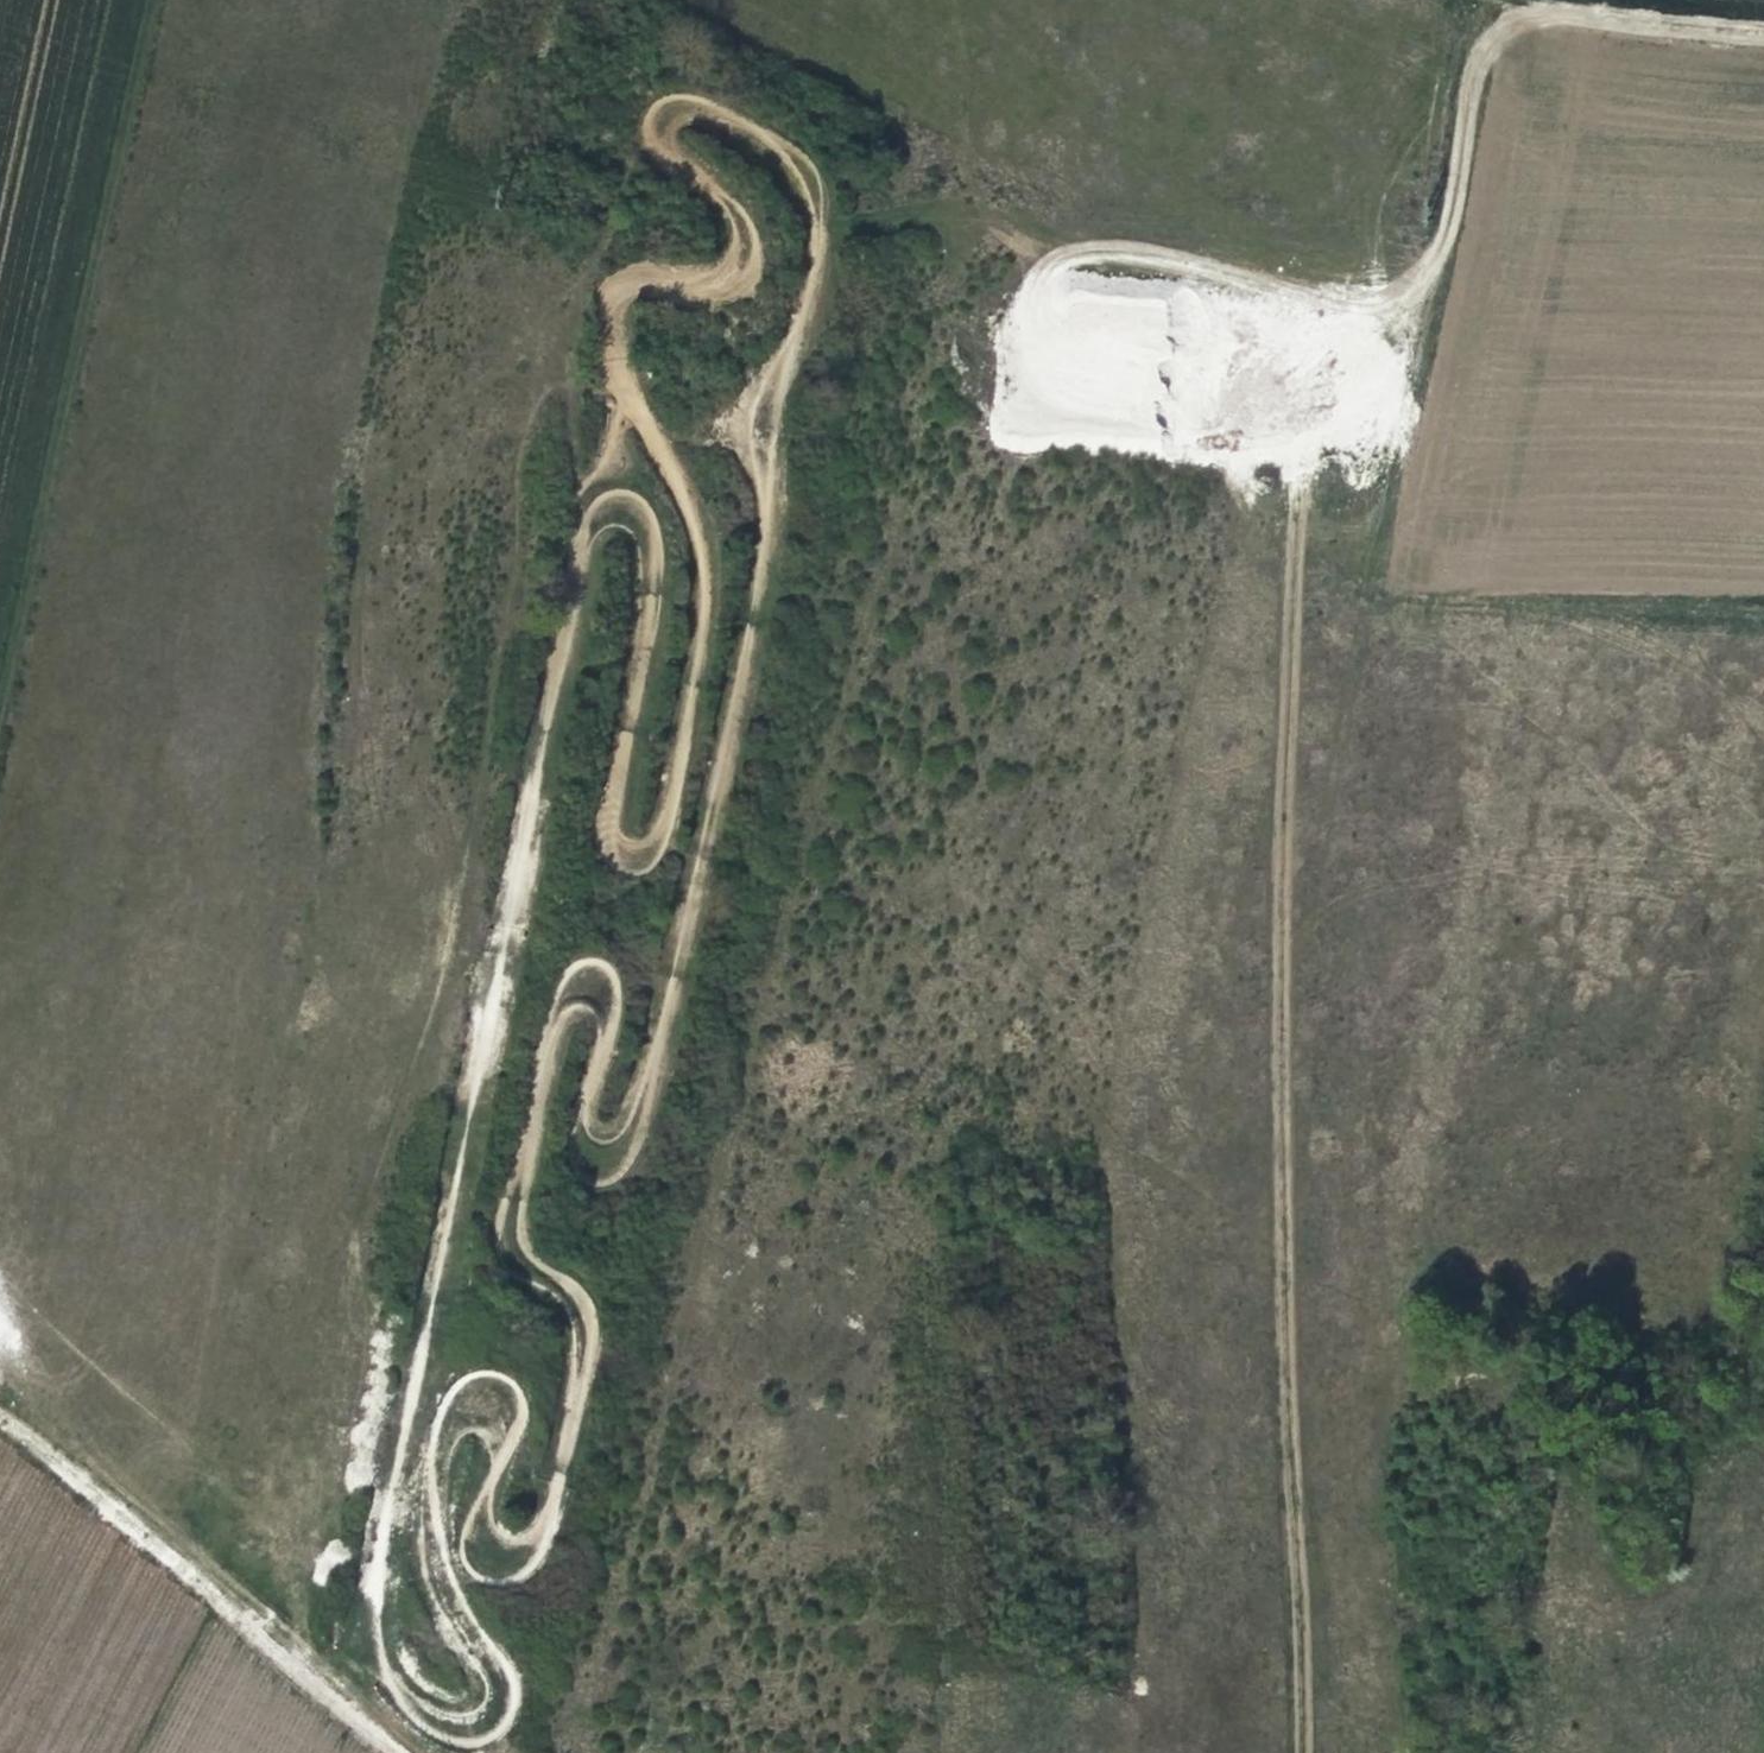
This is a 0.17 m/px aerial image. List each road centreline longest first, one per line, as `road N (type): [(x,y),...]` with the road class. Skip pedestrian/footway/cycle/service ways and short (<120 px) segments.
road 1 (track): [(422,1752),(0,1418)]
road 2 (track): [(1509,0),(1612,19),(1763,31)]

